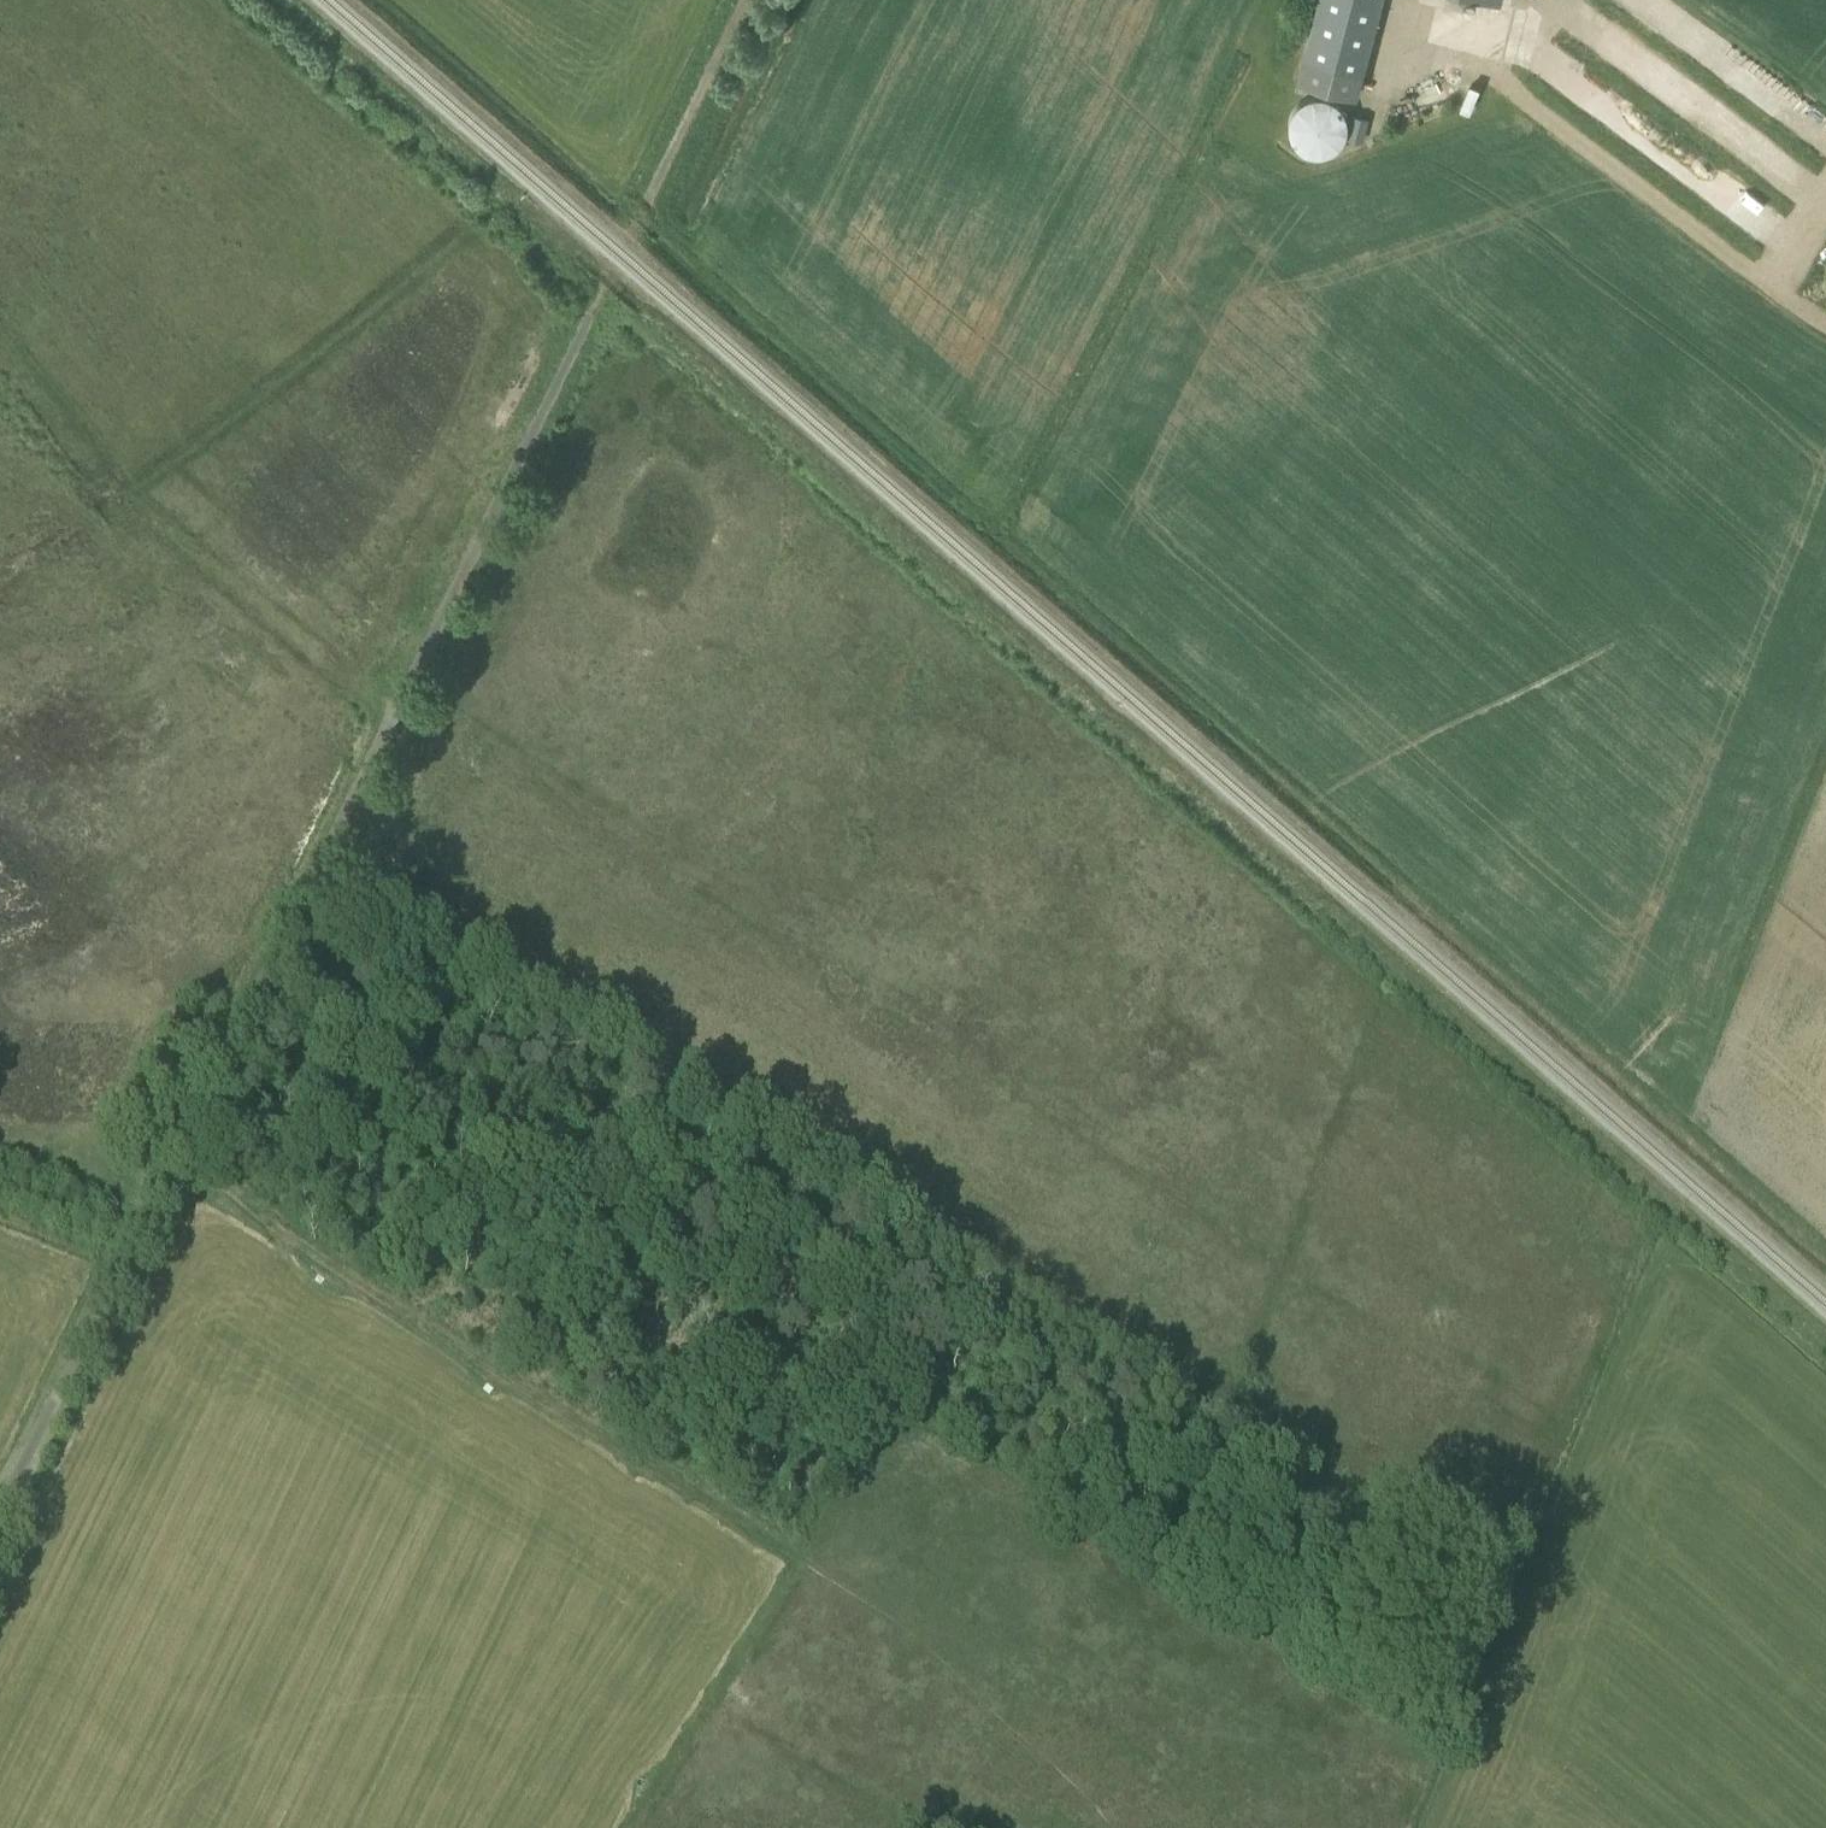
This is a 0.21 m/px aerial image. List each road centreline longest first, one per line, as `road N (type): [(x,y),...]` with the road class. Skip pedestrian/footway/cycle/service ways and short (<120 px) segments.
road 1 (unclassified): [(0,1505),(599,300)]
road 2 (unclassified): [(643,205),(743,0)]

